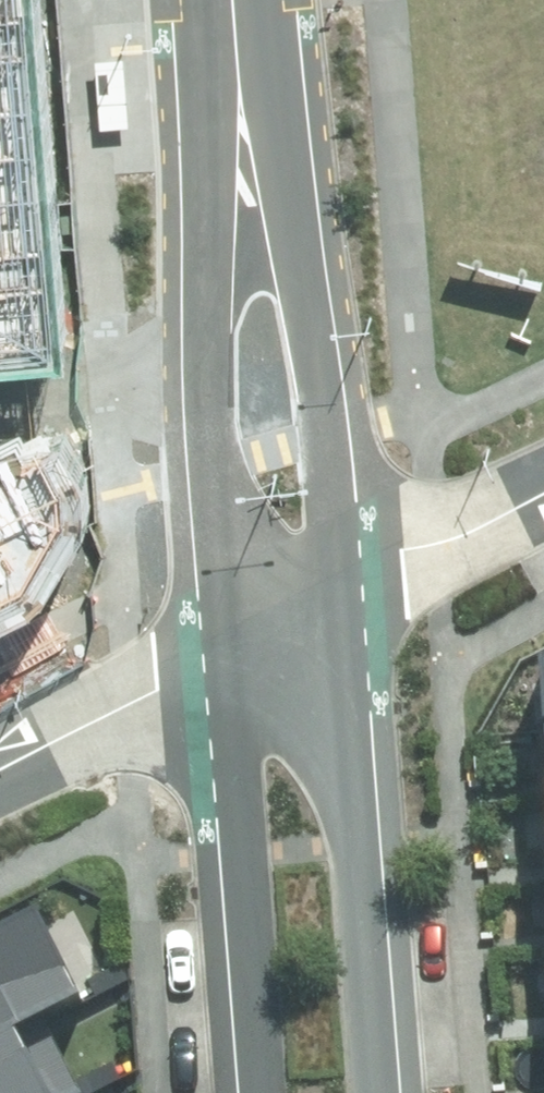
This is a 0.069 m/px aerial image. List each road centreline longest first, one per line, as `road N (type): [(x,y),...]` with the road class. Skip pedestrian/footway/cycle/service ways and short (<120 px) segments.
road 1 (tertiary): [(225,640),(203,264),(238,71)]
road 2 (tertiary): [(238,71),(305,250),(340,578)]
road 3 (tertiary): [(340,578),(377,1092)]
road 4 (tertiary): [(259,1092),(225,640)]
road 5 (residential): [(0,753),(225,640)]
road 6 (residential): [(340,578),(543,477)]
road 7 (residential): [(225,640),(340,578)]

